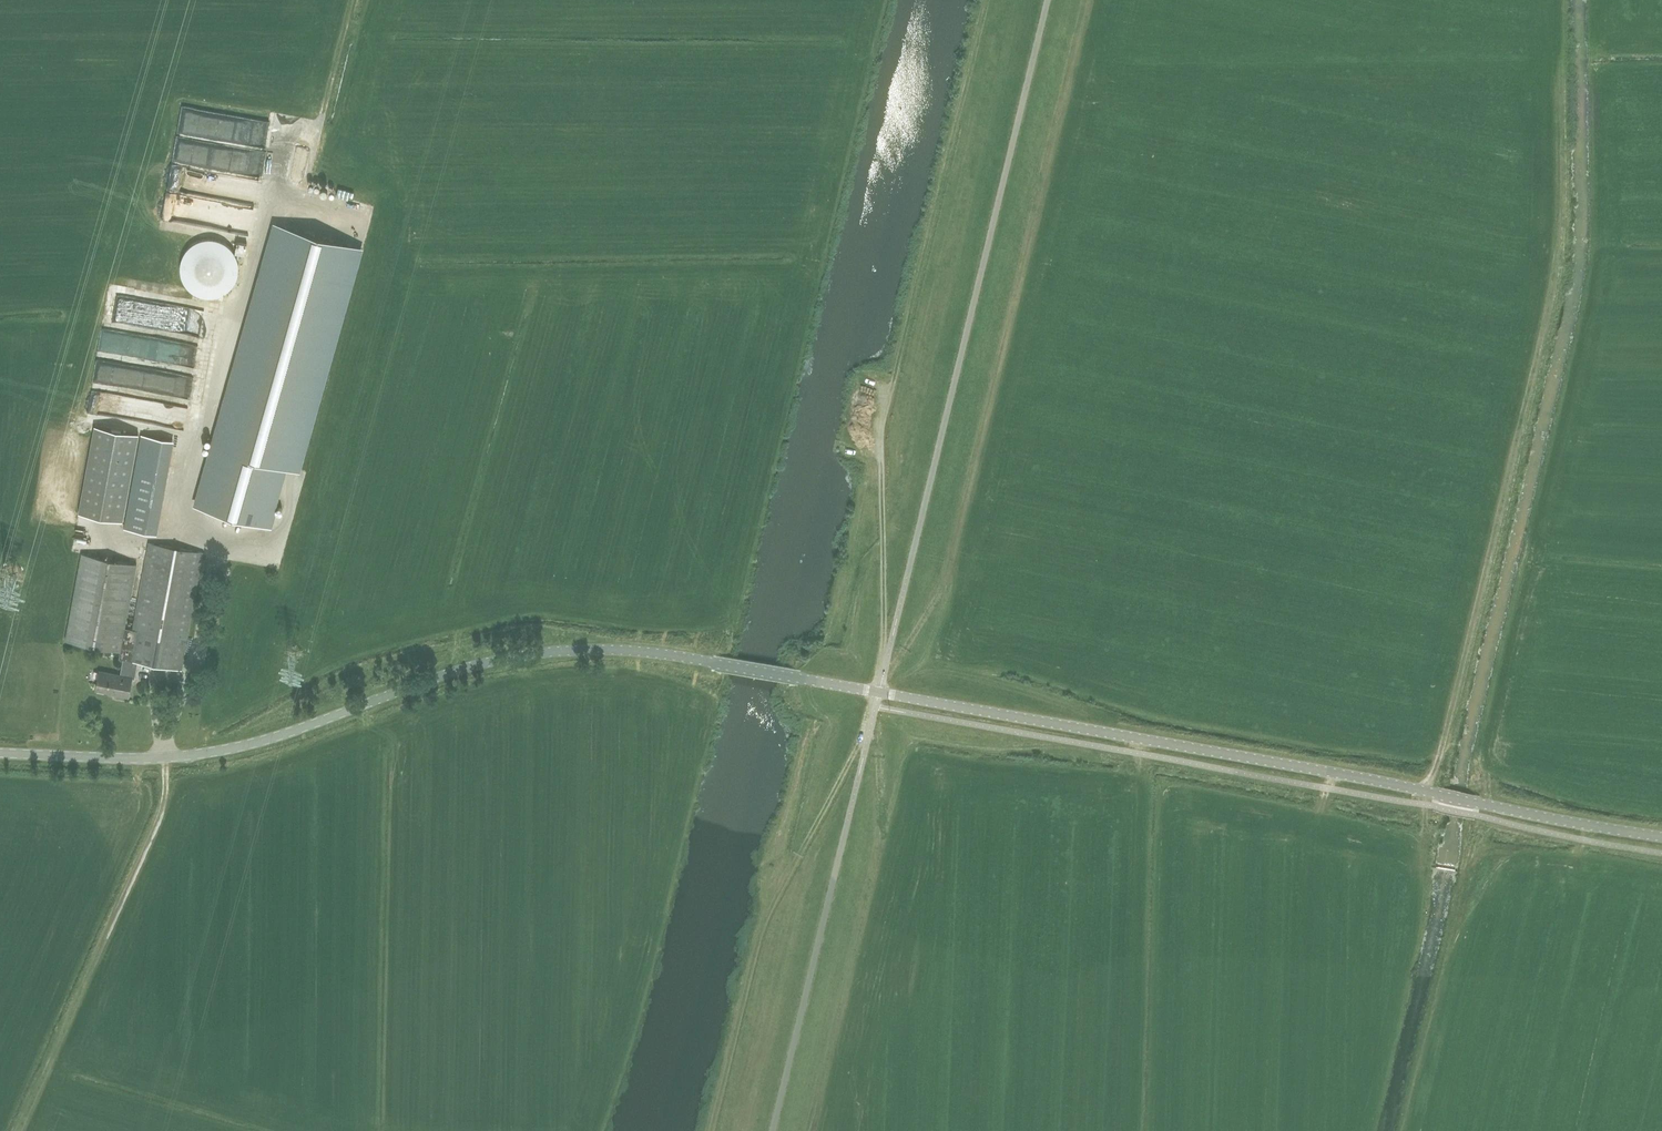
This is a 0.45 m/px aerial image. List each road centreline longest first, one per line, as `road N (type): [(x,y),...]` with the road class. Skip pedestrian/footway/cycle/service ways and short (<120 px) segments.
road 1 (unclassified): [(1661,835),(623,649),(553,651),(466,668),(199,755)]
road 2 (track): [(1426,791),(1553,289),(1557,55)]
road 3 (unclassified): [(0,754),(199,755)]
road 4 (track): [(871,722),(798,854)]

